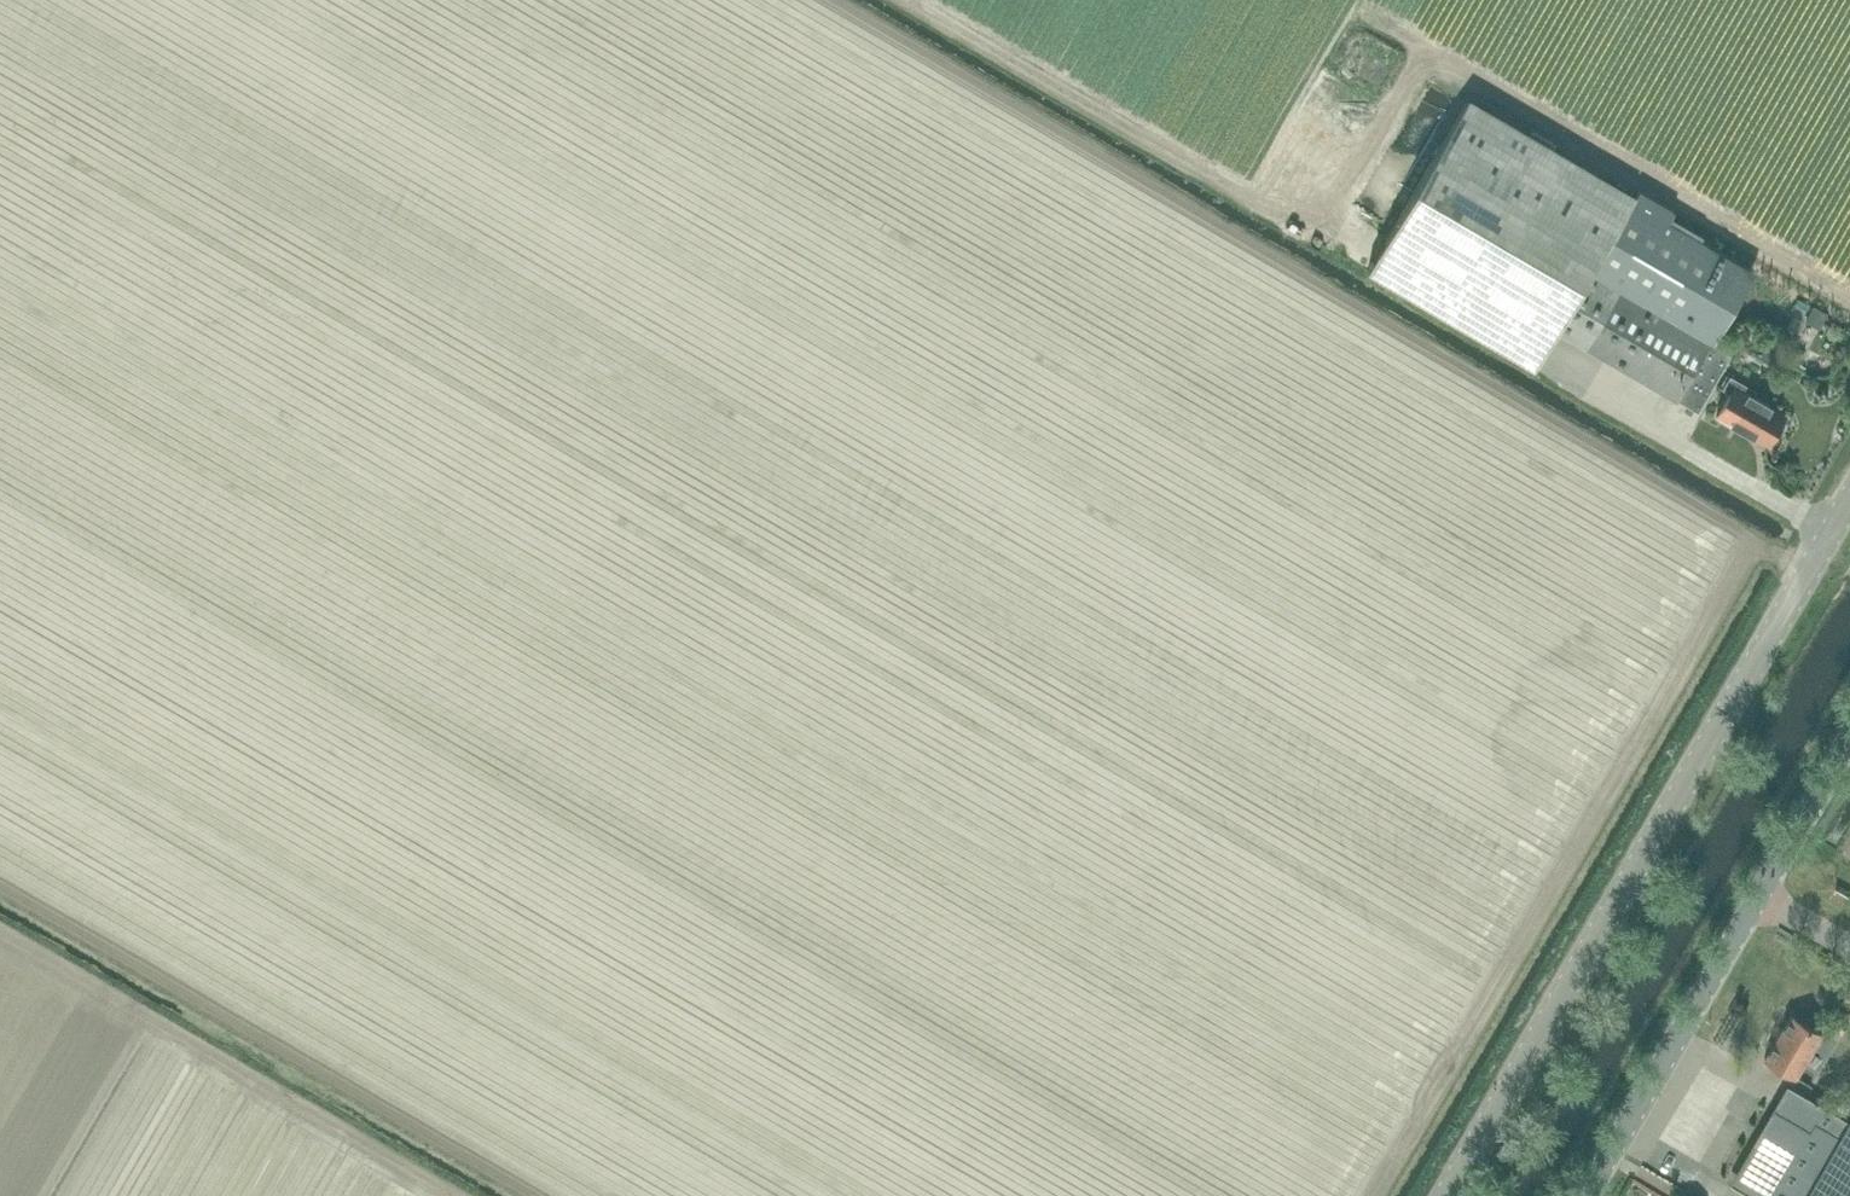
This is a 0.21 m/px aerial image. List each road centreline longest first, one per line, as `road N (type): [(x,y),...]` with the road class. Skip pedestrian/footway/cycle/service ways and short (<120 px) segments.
road 1 (tertiary): [(1447,1195),(1849,498)]
road 2 (track): [(532,1195),(0,885)]
road 3 (unclassified): [(1589,1195),(1849,742)]

